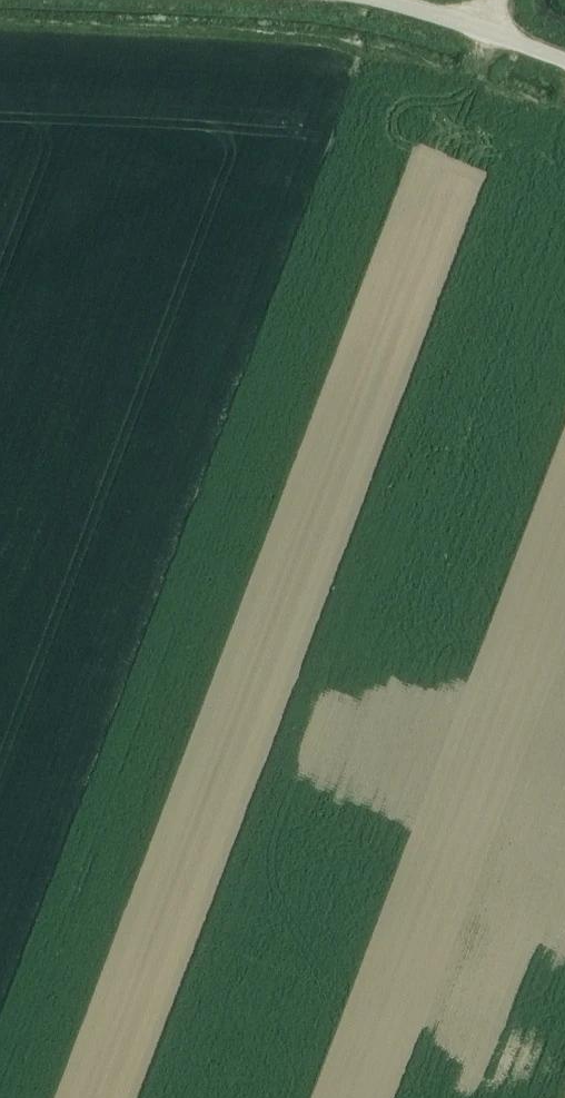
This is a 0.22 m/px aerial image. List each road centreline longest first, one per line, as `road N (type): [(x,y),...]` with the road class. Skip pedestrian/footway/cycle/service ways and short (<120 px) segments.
road 1 (unclassified): [(564,59),(473,26),(323,0)]

